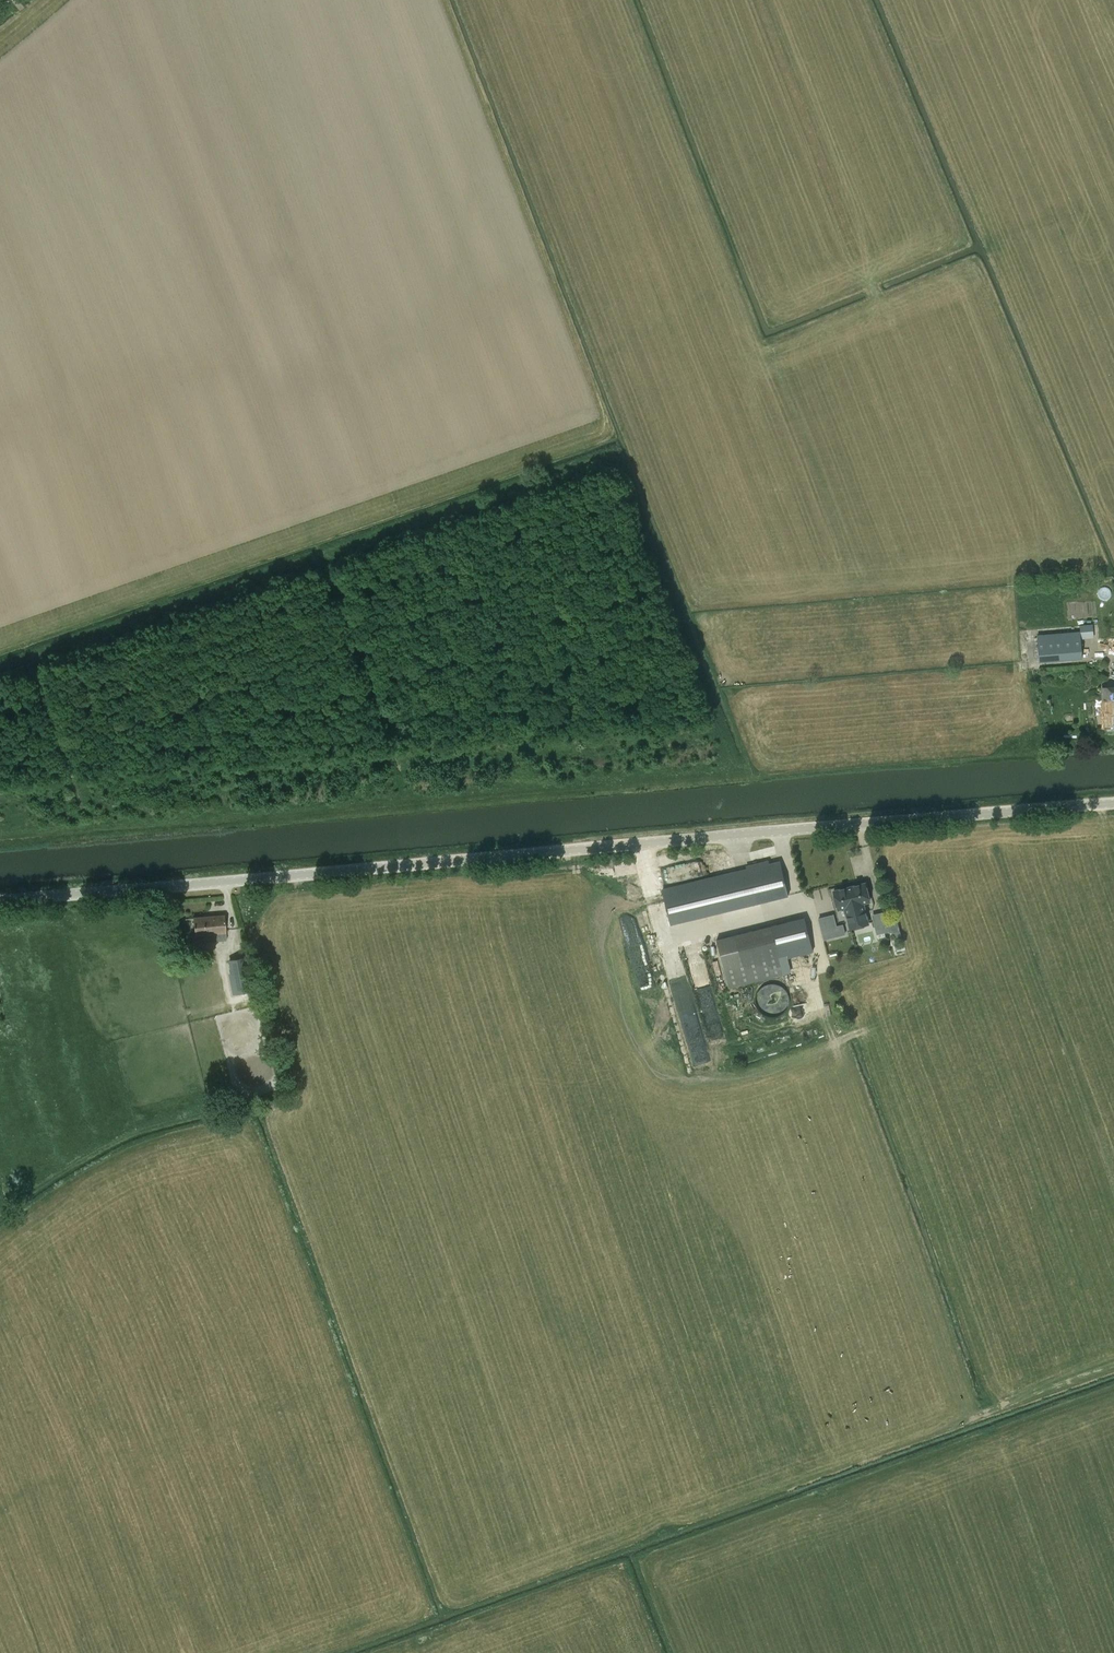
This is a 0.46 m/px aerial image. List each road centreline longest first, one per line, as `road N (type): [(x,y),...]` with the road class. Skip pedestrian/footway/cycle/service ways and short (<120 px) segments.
road 1 (tertiary): [(0,902),(1113,803)]

